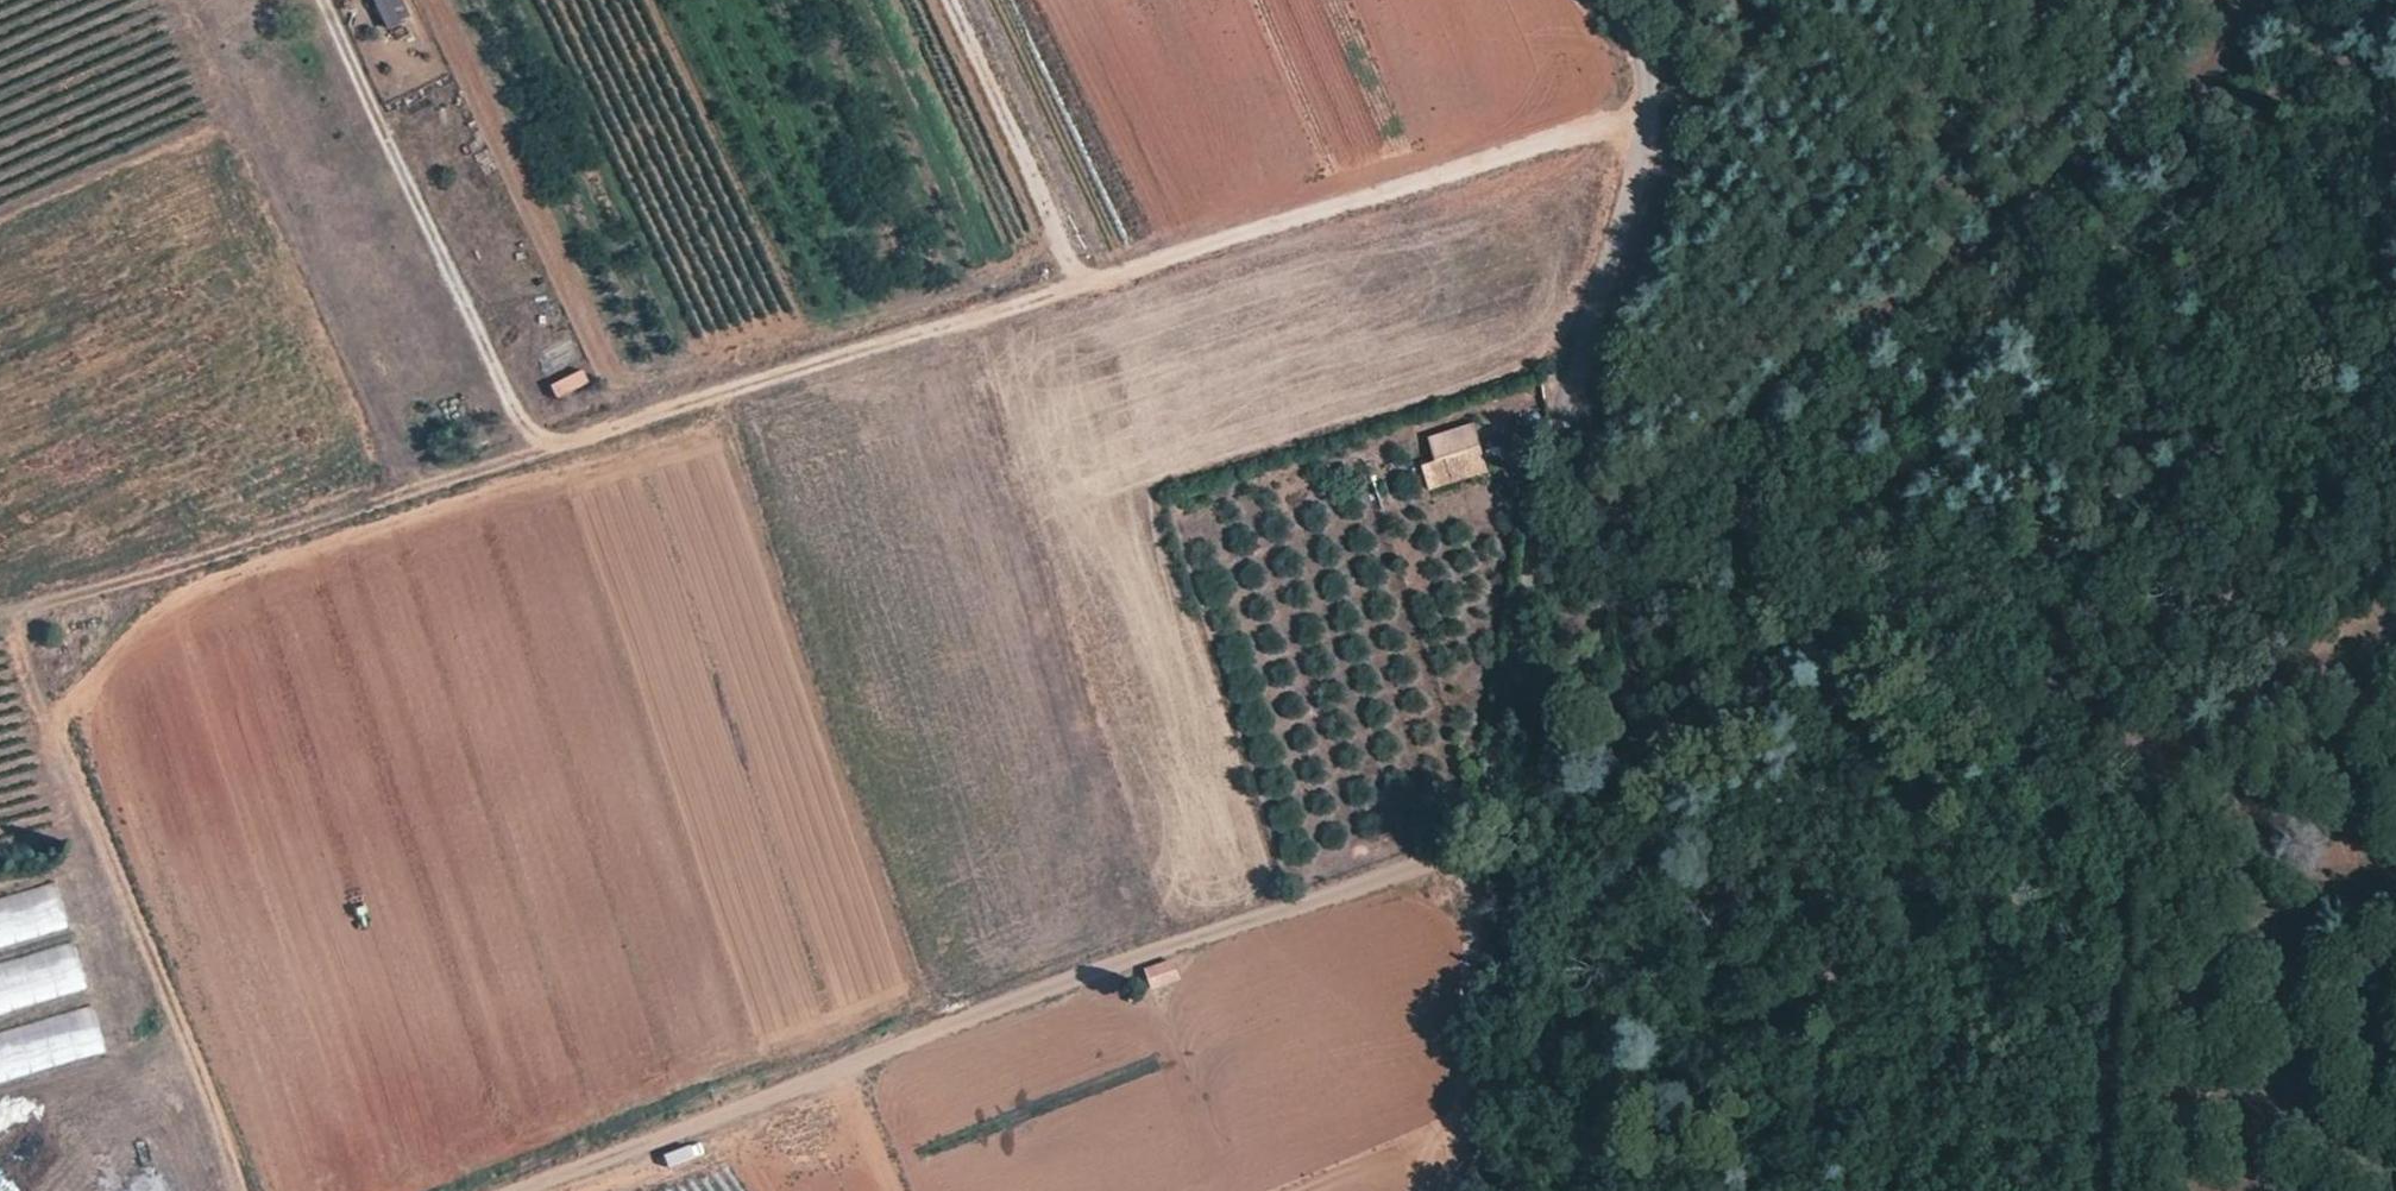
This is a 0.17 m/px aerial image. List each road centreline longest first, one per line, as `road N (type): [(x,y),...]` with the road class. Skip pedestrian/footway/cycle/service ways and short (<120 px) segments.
road 1 (unclassified): [(1485,841),(1147,952),(514,1190)]
road 2 (unclassified): [(1609,0),(1642,62),(1645,133),(1534,548),(1485,841)]
road 3 (unclassified): [(1485,841),(1457,1190)]

